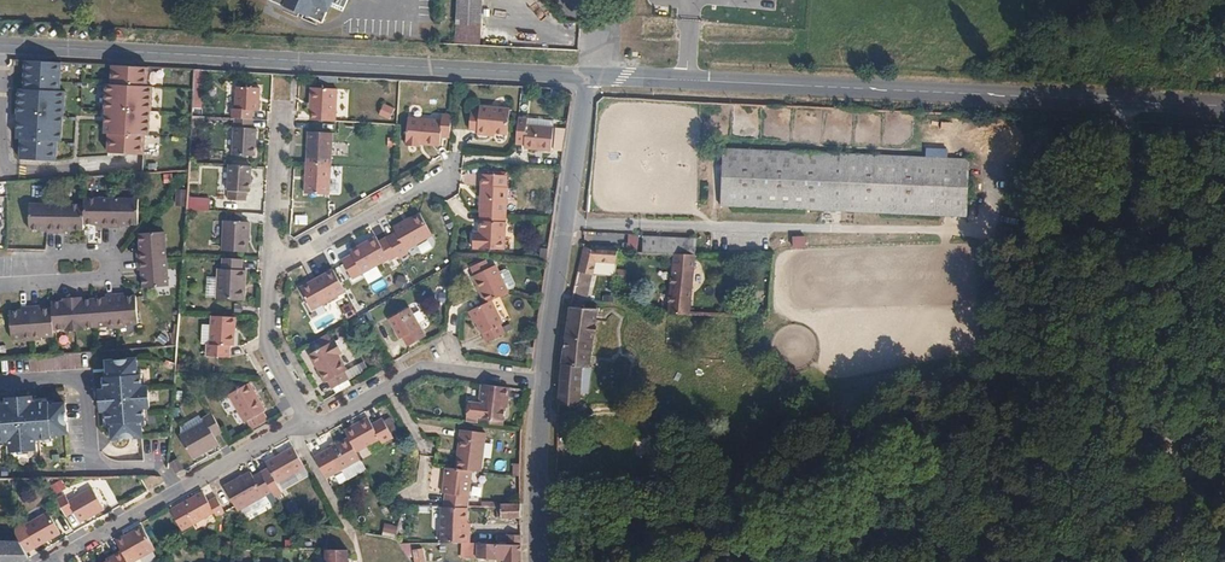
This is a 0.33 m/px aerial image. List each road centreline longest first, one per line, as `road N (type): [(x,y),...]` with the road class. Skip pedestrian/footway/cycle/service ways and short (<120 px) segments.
road 1 (secondary): [(1224,102),(594,76)]
road 2 (secondary): [(594,76),(0,41)]
road 3 (residential): [(594,76),(585,87),(544,379)]
road 4 (residential): [(48,561),(293,425),(310,425)]
road 5 (residential): [(275,263),(443,172)]
road 6 (residential): [(544,379),(533,561)]
road 7 (residential): [(310,425),(270,346),(275,263)]
road 8 (residential): [(275,263),(284,97)]
road 9 (residential): [(544,379),(423,363),(388,381)]

